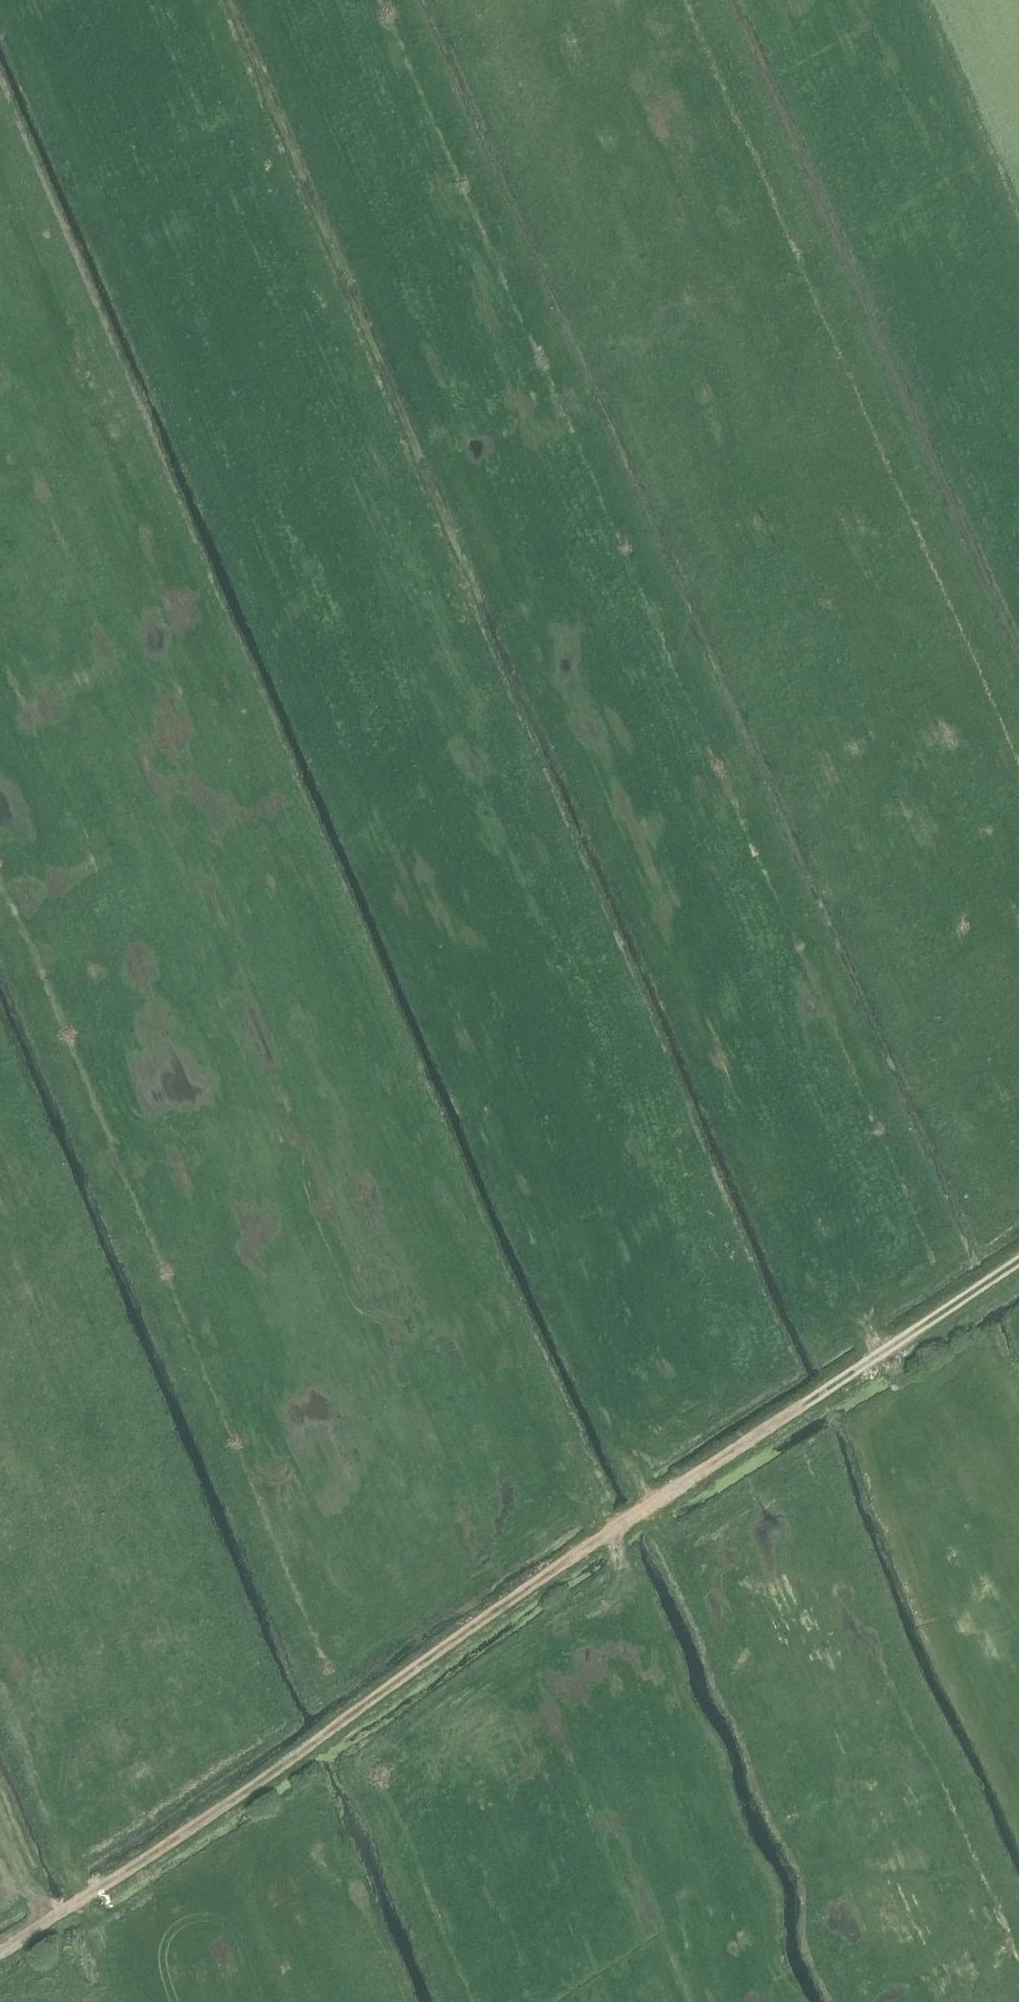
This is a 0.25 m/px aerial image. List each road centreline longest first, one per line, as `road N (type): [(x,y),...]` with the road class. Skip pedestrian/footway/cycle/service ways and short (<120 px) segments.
road 1 (track): [(1018,1253),(0,1926)]

